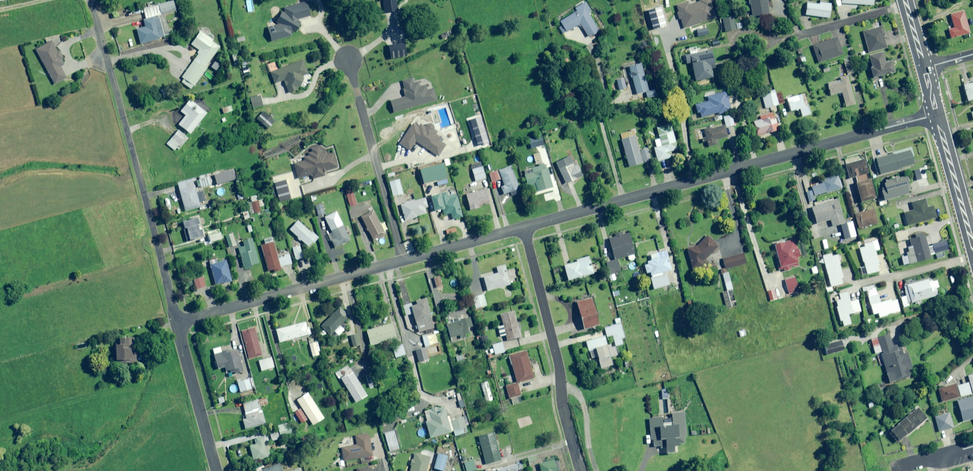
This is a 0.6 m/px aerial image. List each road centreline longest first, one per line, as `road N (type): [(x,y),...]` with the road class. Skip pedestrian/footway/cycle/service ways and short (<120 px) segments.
road 1 (residential): [(524,228),(935,116)]
road 2 (residential): [(178,323),(92,0)]
road 3 (residential): [(580,470),(524,228)]
road 4 (residential): [(178,323),(403,261)]
road 5 (residential): [(349,60),(403,261)]
road 6 (residential): [(218,470),(178,323)]
road 7 (primary): [(935,116),(972,246)]
road 8 (residential): [(403,261),(524,228)]
road 9 (residential): [(790,39),(906,4)]

